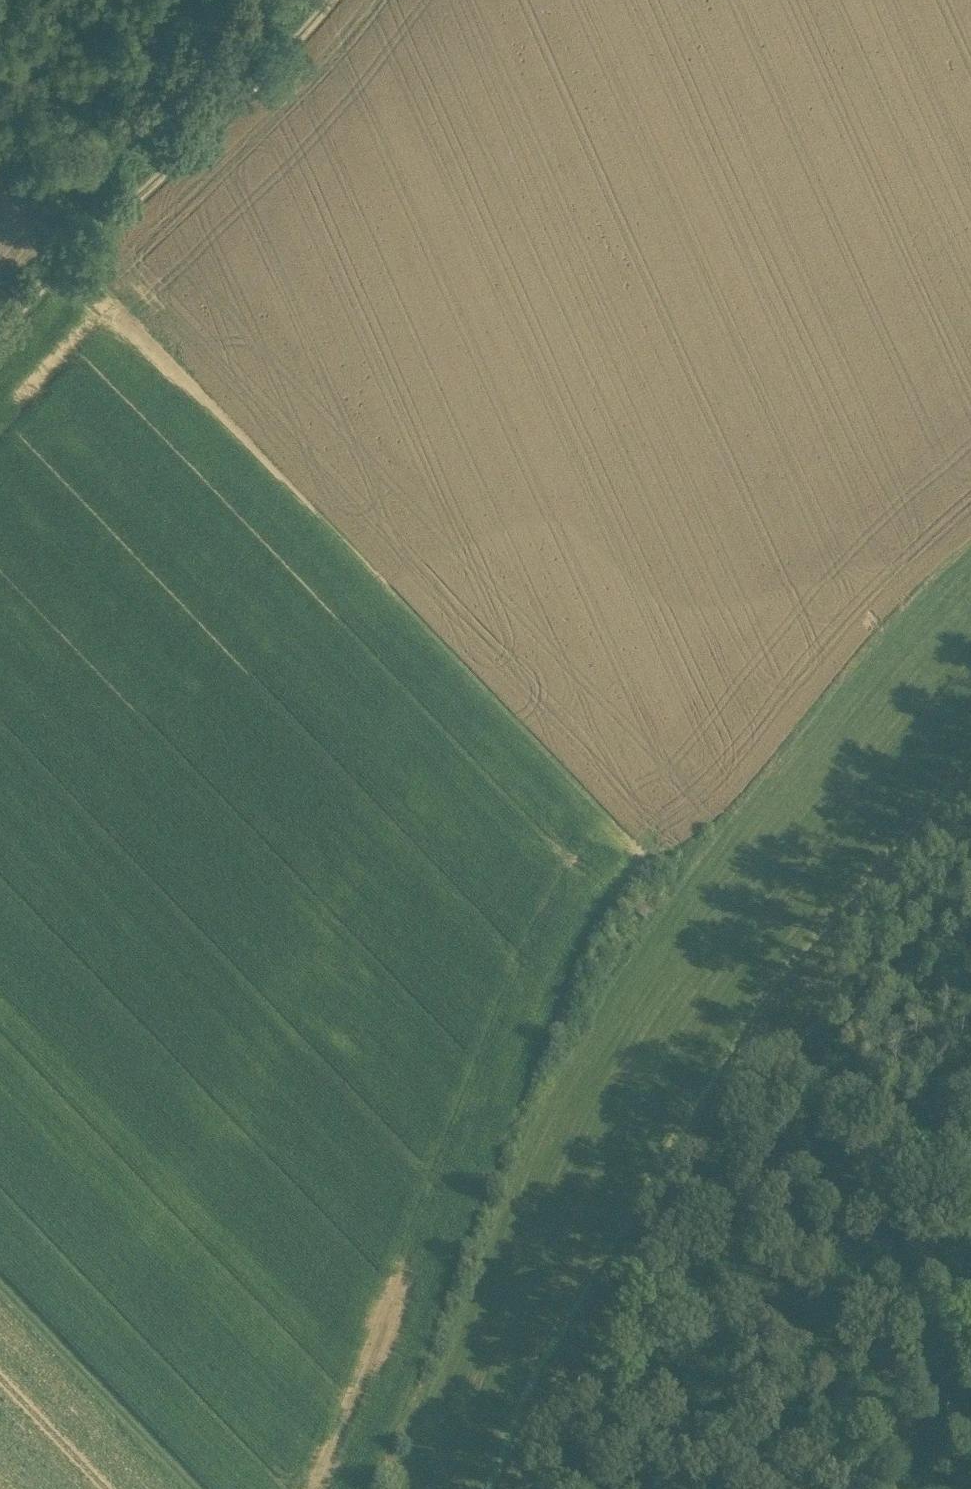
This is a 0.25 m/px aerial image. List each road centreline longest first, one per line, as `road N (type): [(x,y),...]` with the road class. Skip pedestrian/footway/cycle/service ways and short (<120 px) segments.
road 1 (track): [(970,527),(923,565),(723,790),(550,968),(520,1049)]
road 2 (track): [(0,331),(280,58),(328,0)]

